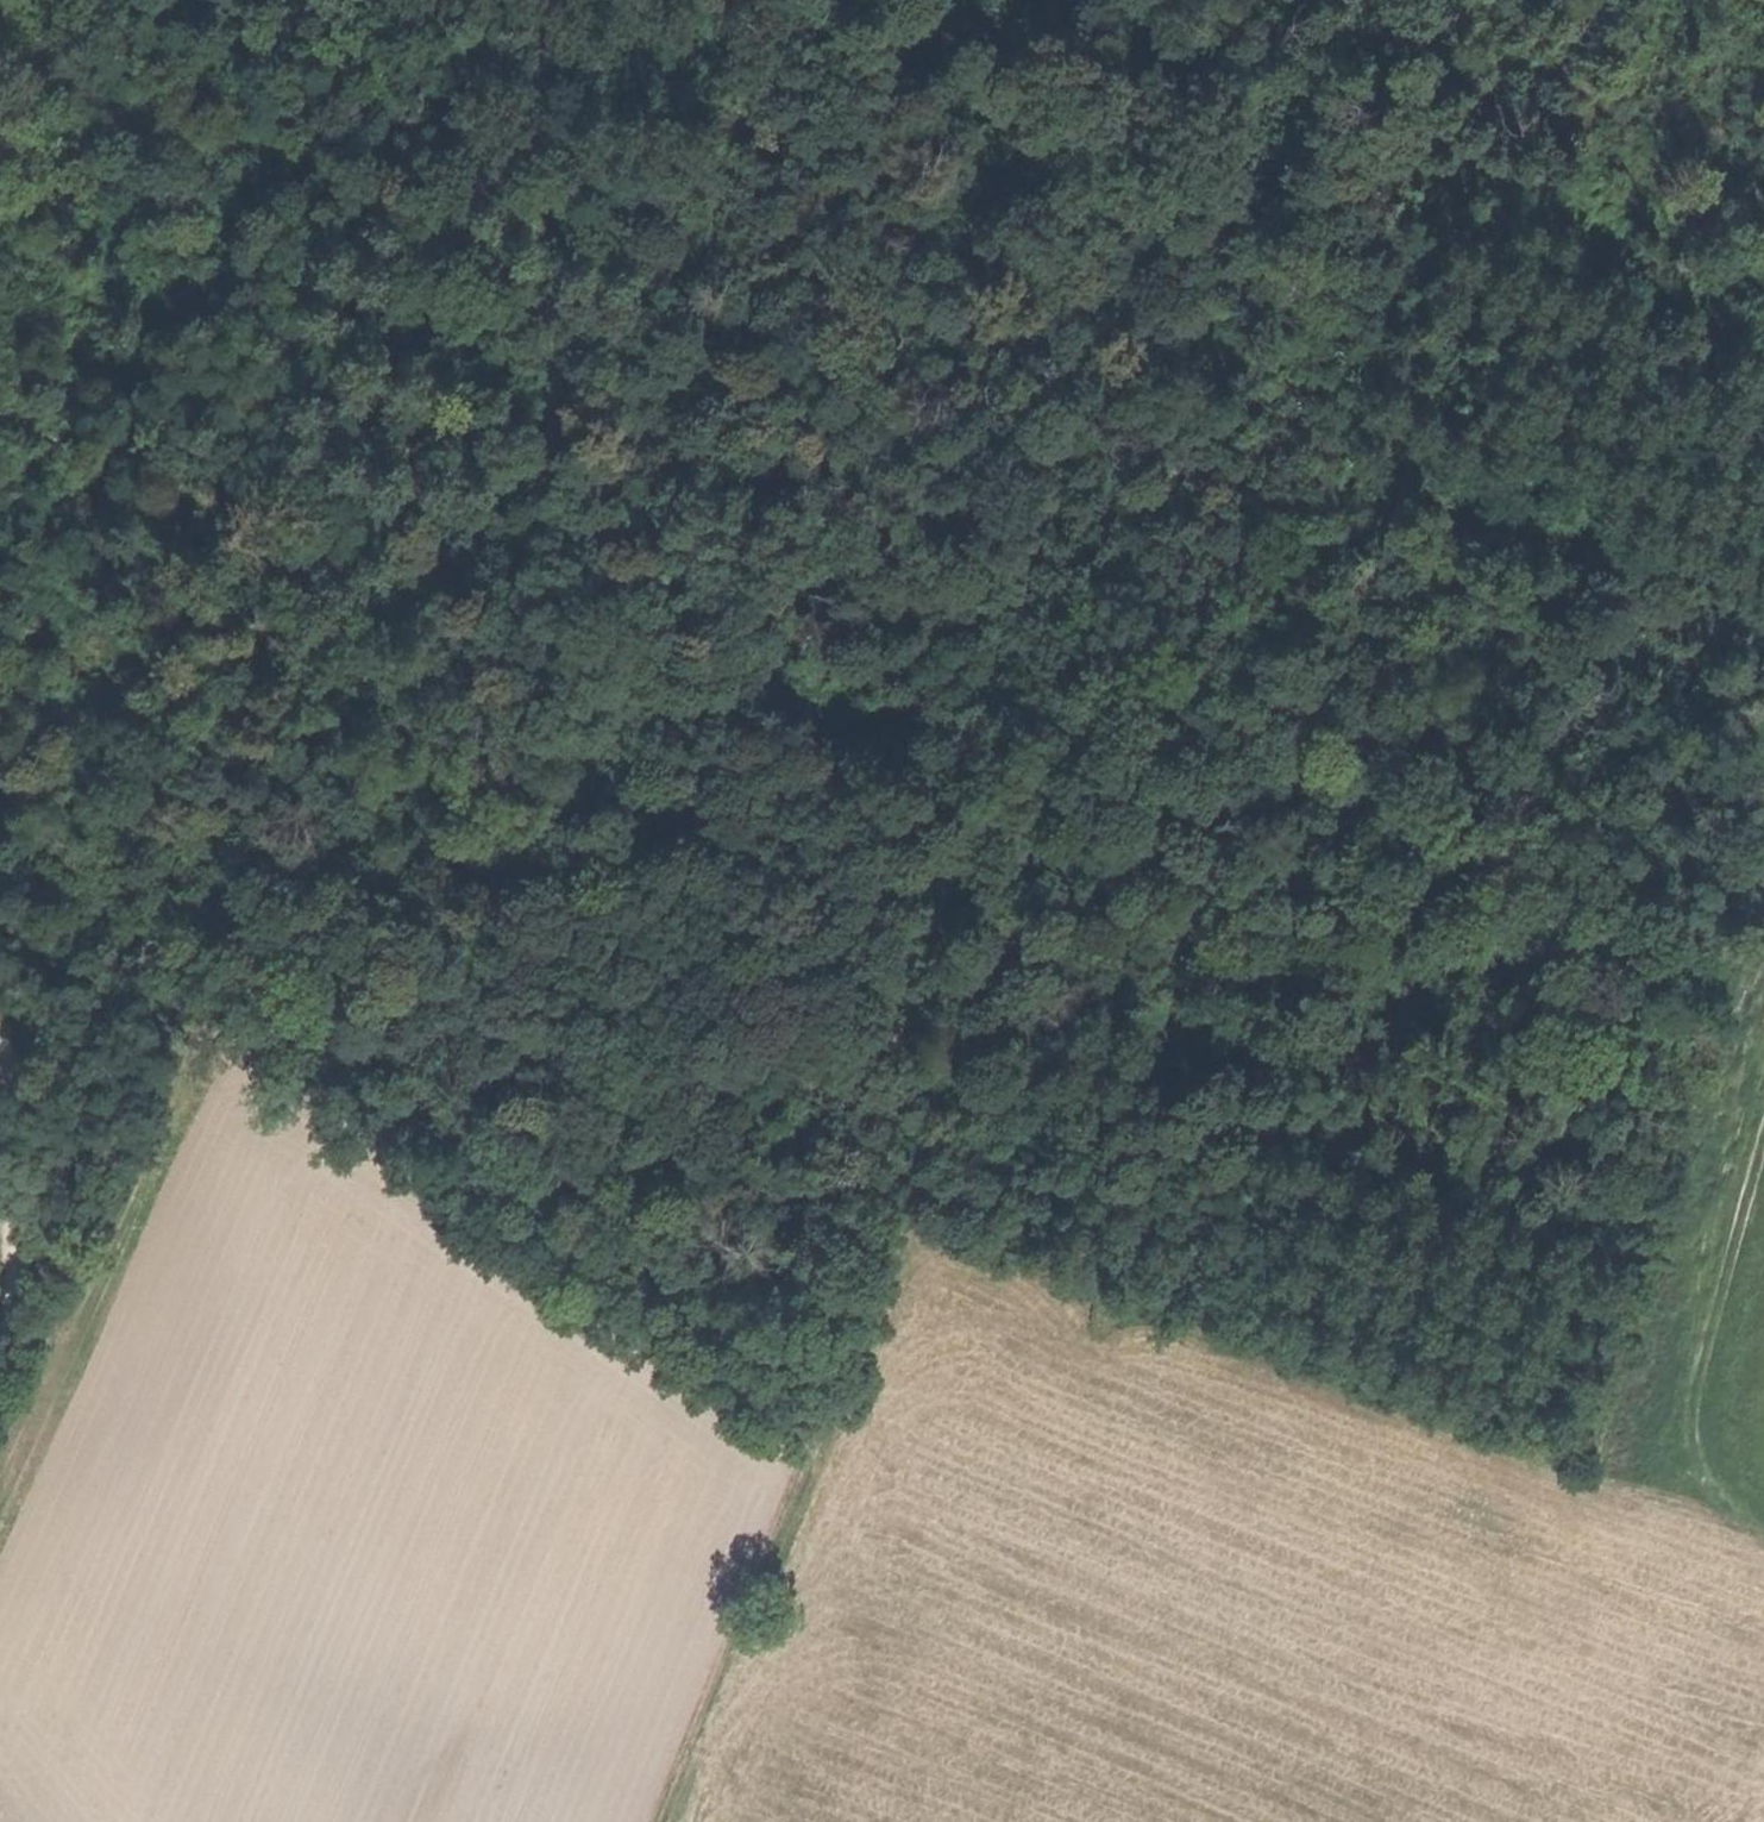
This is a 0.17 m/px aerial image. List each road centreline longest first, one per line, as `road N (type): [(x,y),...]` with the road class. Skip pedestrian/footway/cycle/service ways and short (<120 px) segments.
road 1 (track): [(1763,947),(1654,1424),(1661,1470),(1694,1511),(1763,1536)]
road 2 (track): [(665,1821),(882,1311)]

